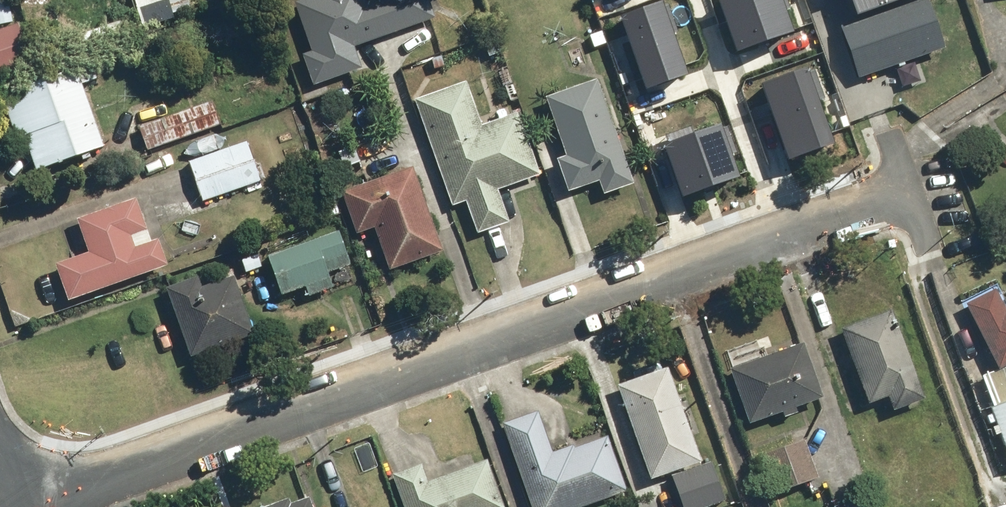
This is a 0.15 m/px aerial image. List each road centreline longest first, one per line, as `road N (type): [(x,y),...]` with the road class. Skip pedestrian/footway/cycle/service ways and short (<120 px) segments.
road 1 (residential): [(912,193),(7,505)]

